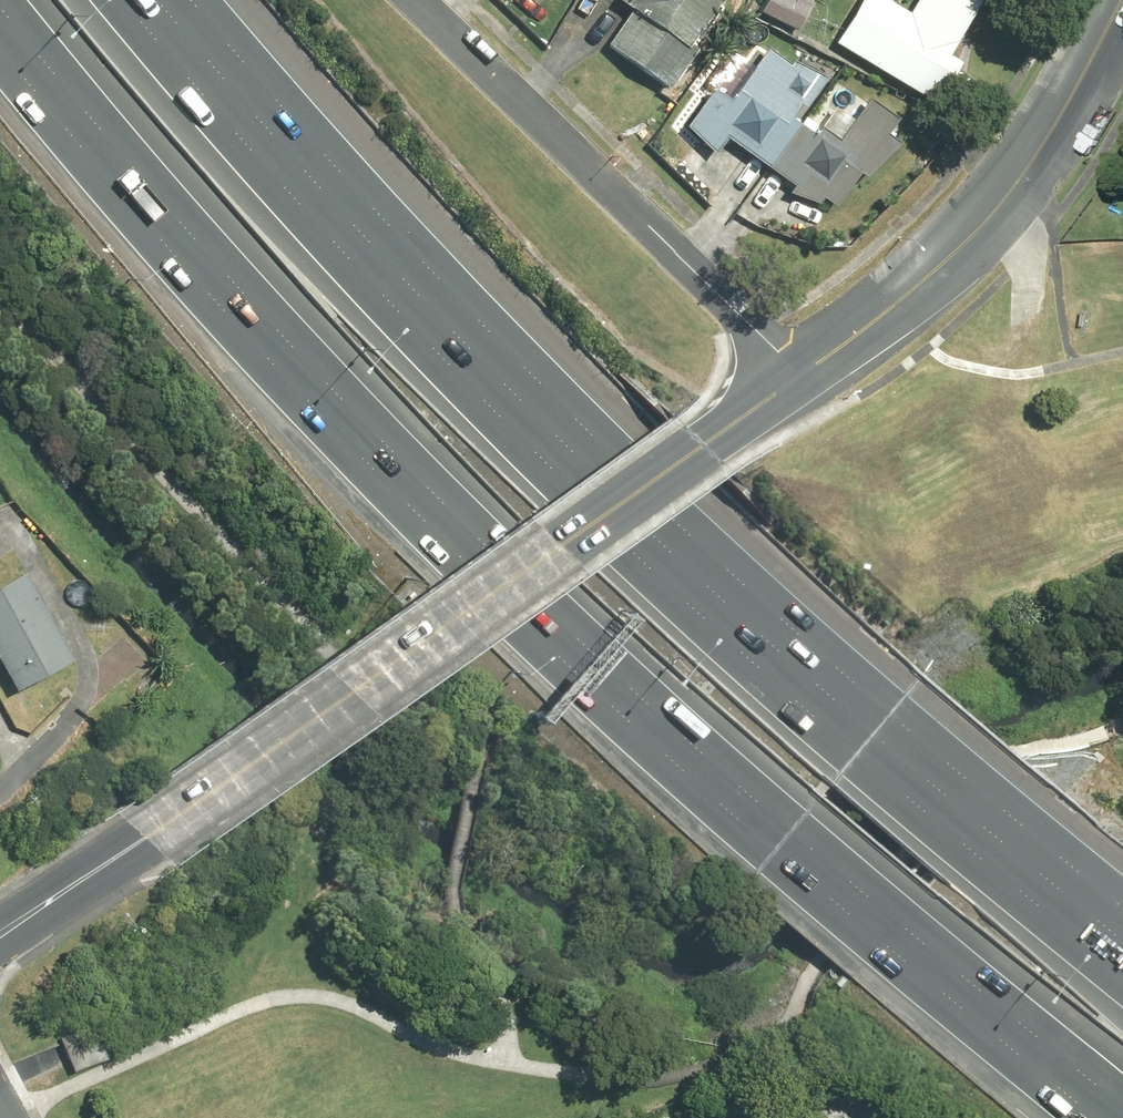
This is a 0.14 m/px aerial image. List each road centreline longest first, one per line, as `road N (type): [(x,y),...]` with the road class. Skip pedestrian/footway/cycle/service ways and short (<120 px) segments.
road 1 (motorway): [(1109,1117),(789,837),(473,535),(194,243),(0,8)]
road 2 (motorway): [(119,0),(401,318),(639,558),(1122,975)]
road 3 (secondary): [(141,839),(795,376)]
road 4 (residential): [(418,0),(795,376)]
road 5 (secondary): [(795,376),(955,245),(1060,108),(1117,0)]
road 6 (secondary): [(141,839),(0,939)]

